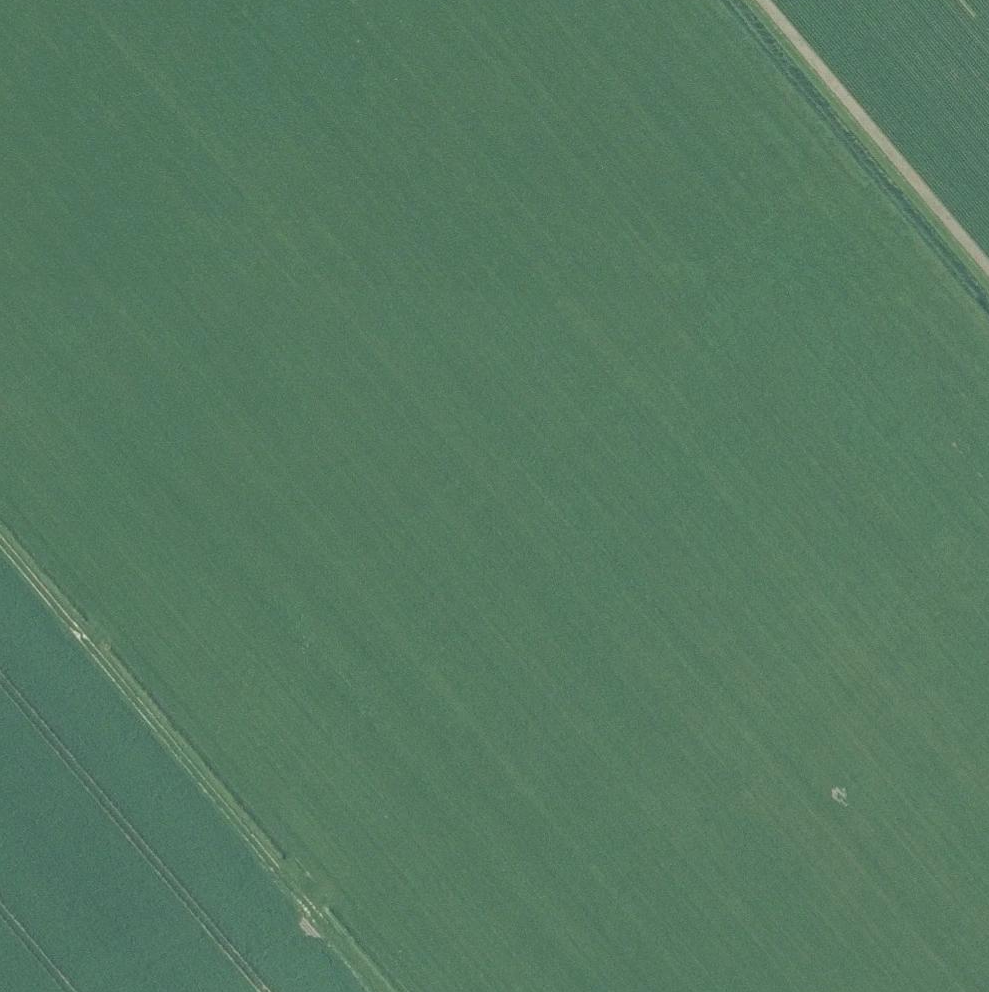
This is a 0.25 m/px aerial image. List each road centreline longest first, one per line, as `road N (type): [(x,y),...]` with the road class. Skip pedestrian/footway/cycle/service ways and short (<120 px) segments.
road 1 (track): [(375,991),(0,544)]

